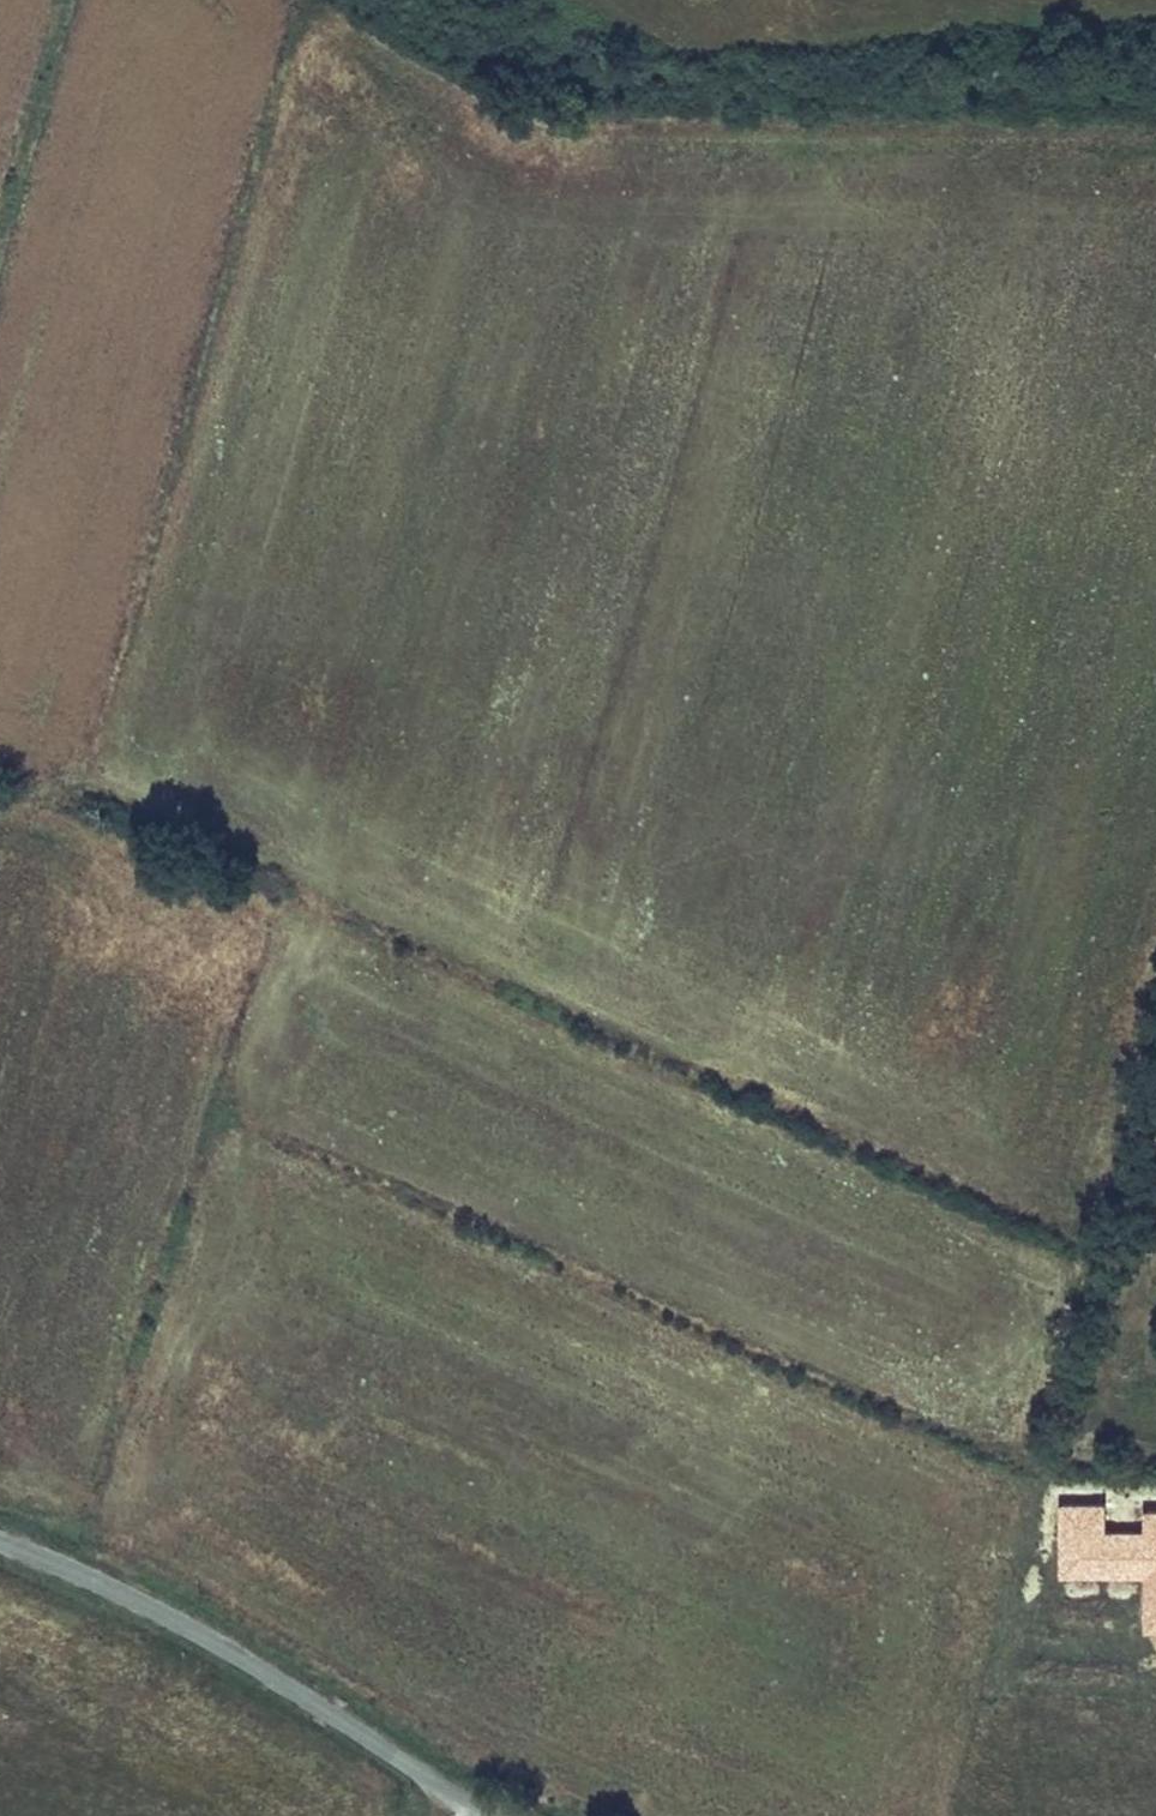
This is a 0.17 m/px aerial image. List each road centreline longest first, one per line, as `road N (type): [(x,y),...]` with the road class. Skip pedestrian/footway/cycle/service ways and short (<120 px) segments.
road 1 (unclassified): [(0,1543),(160,1612),(504,1815)]

